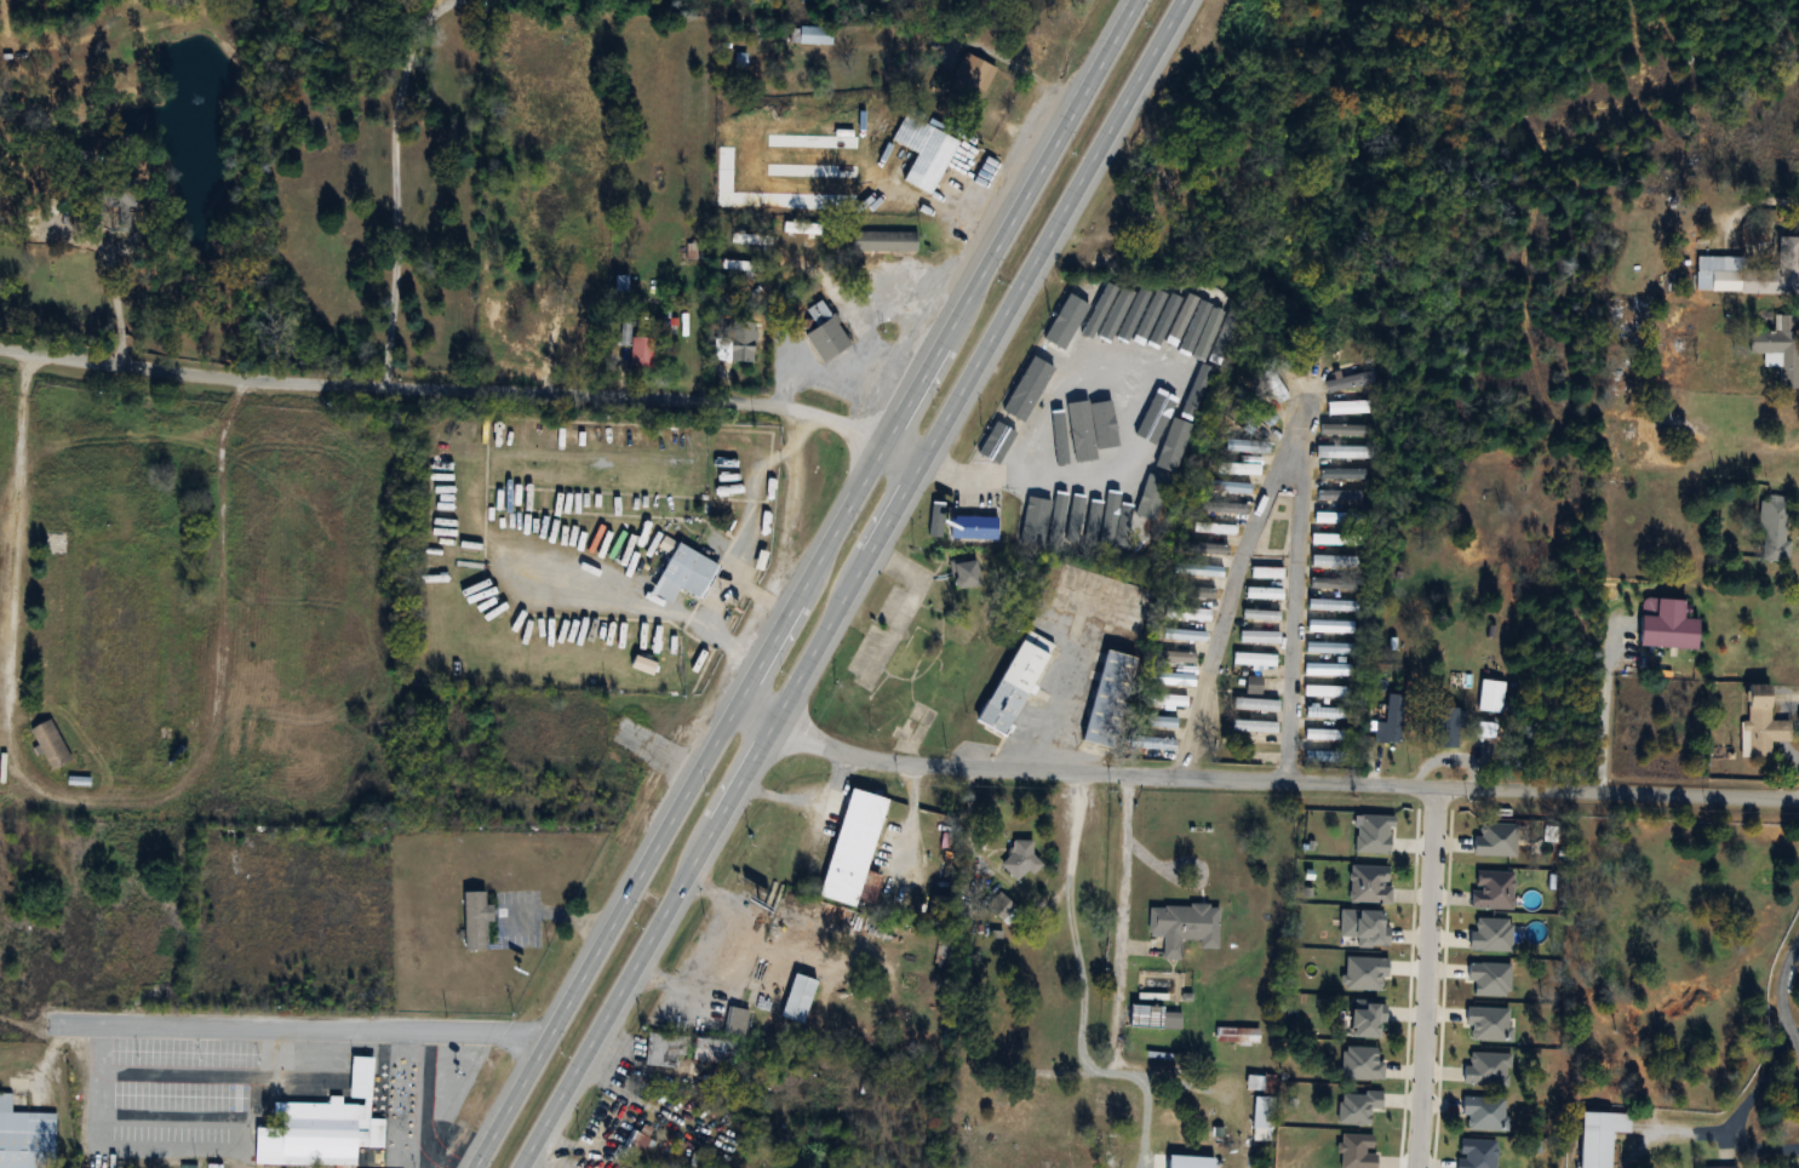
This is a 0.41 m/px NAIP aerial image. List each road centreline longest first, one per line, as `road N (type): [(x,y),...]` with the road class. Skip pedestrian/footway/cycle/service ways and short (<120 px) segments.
road 1 (primary): [(520,1167),(783,723),(1186,0)]
road 2 (primary): [(1137,0),(480,1167)]
road 3 (residential): [(1798,800),(933,767),(831,750),(744,699)]
road 4 (residential): [(927,457),(810,408),(132,370),(0,349)]
road 5 (residential): [(79,1024),(558,1035)]
road 6 (residential): [(1623,791),(1628,401)]
road 7 (residential): [(1185,779),(1250,545),(1308,416)]
road 8 (residential): [(1417,1167),(1434,784)]
road 9 (residential): [(1308,416),(1296,779)]
road 10 (residential): [(1628,401),(1798,405)]
road 11 (residential): [(1798,937),(1783,1004),(1798,1076)]

